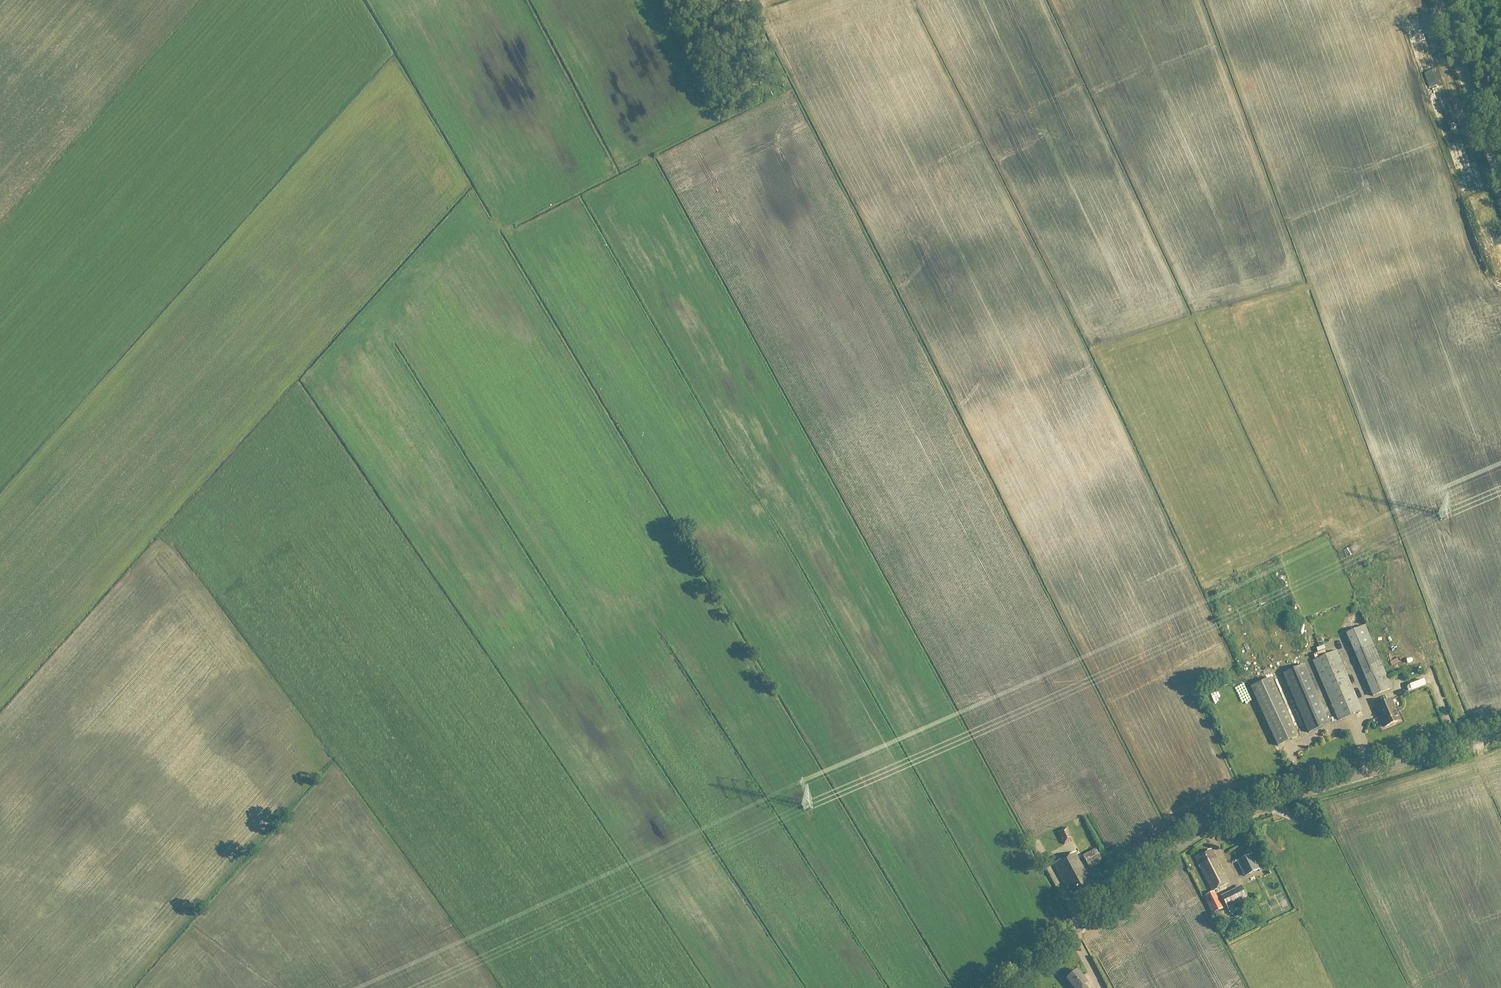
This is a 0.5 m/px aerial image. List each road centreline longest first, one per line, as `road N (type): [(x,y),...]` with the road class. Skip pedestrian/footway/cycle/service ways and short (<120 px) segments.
road 1 (unclassified): [(1013,987),(1197,834),(1250,810),(1500,734)]
road 2 (track): [(1500,182),(1435,0)]

